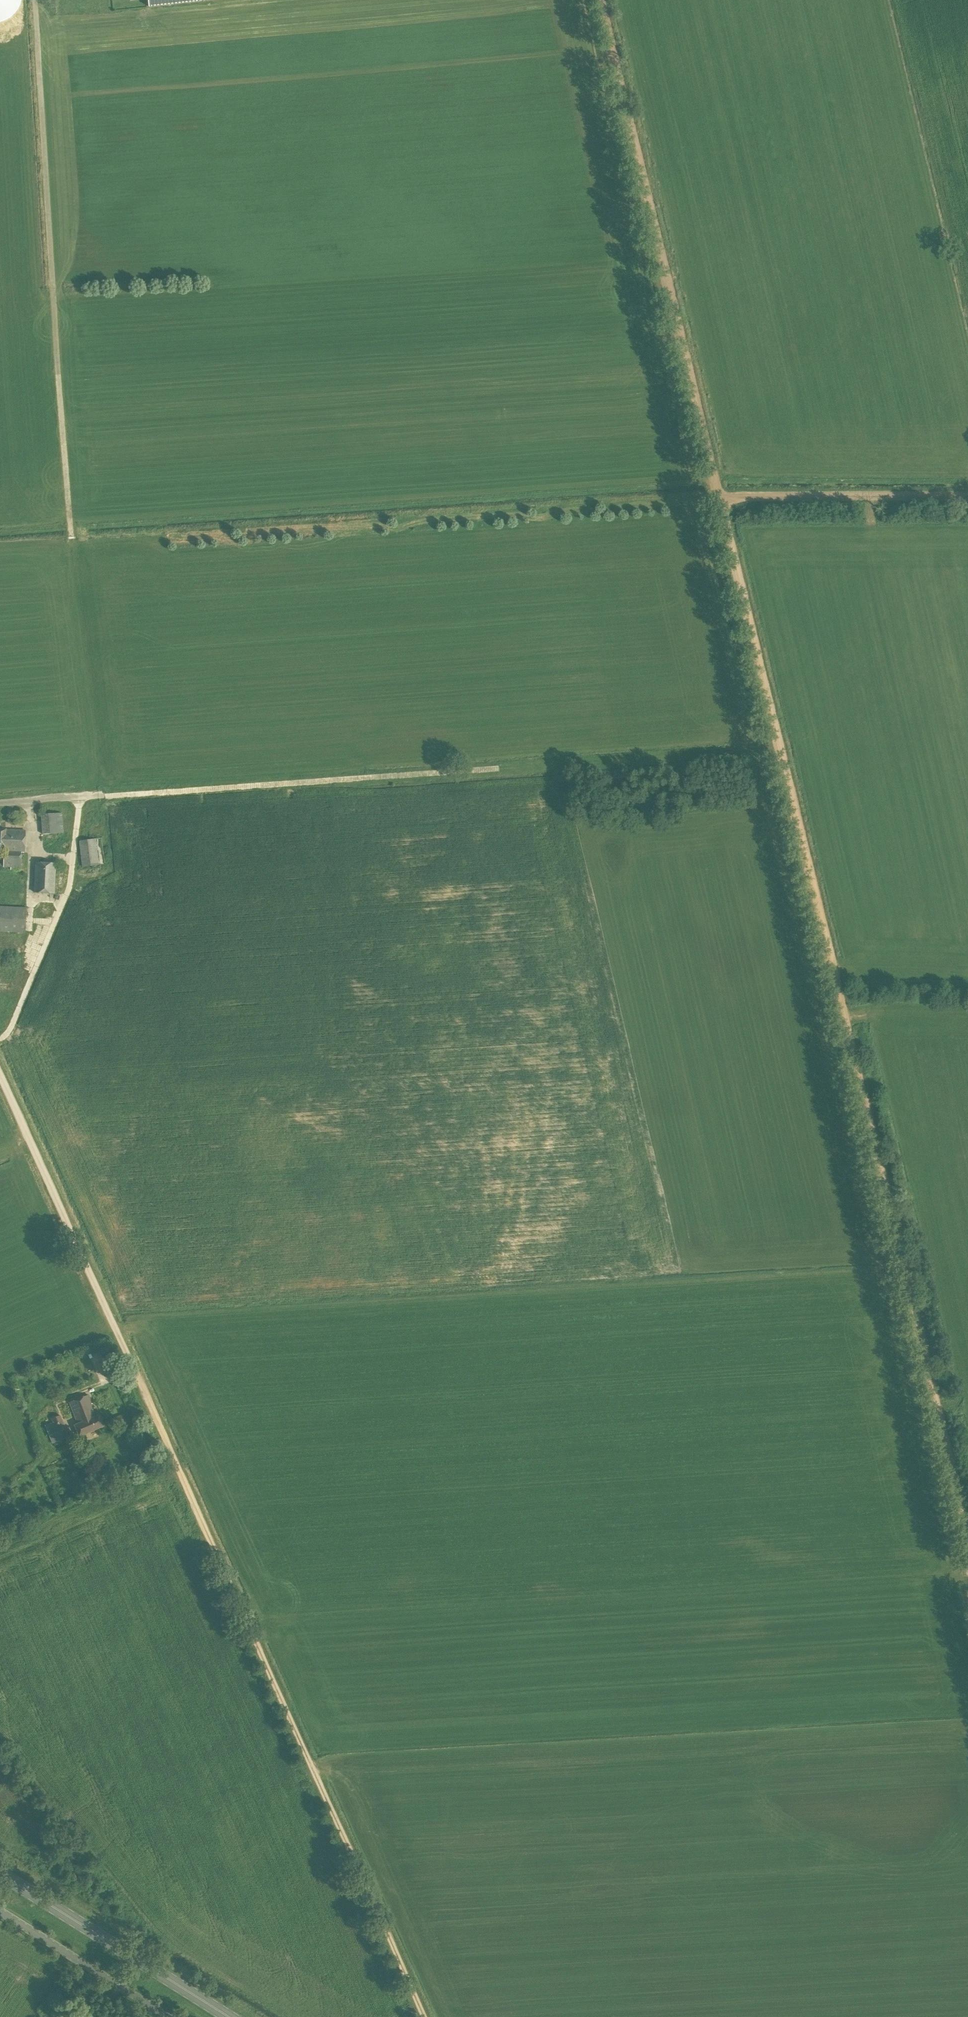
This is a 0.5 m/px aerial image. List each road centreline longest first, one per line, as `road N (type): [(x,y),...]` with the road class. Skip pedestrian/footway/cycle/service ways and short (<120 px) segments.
road 1 (track): [(719,494),(967,1550)]
road 2 (track): [(425,2016),(0,1072)]
road 3 (track): [(599,0),(719,494)]
road 4 (primary): [(231,2016),(0,1872)]
road 5 (track): [(967,497),(719,494)]
road 6 (unclassified): [(169,2016),(0,1912)]

